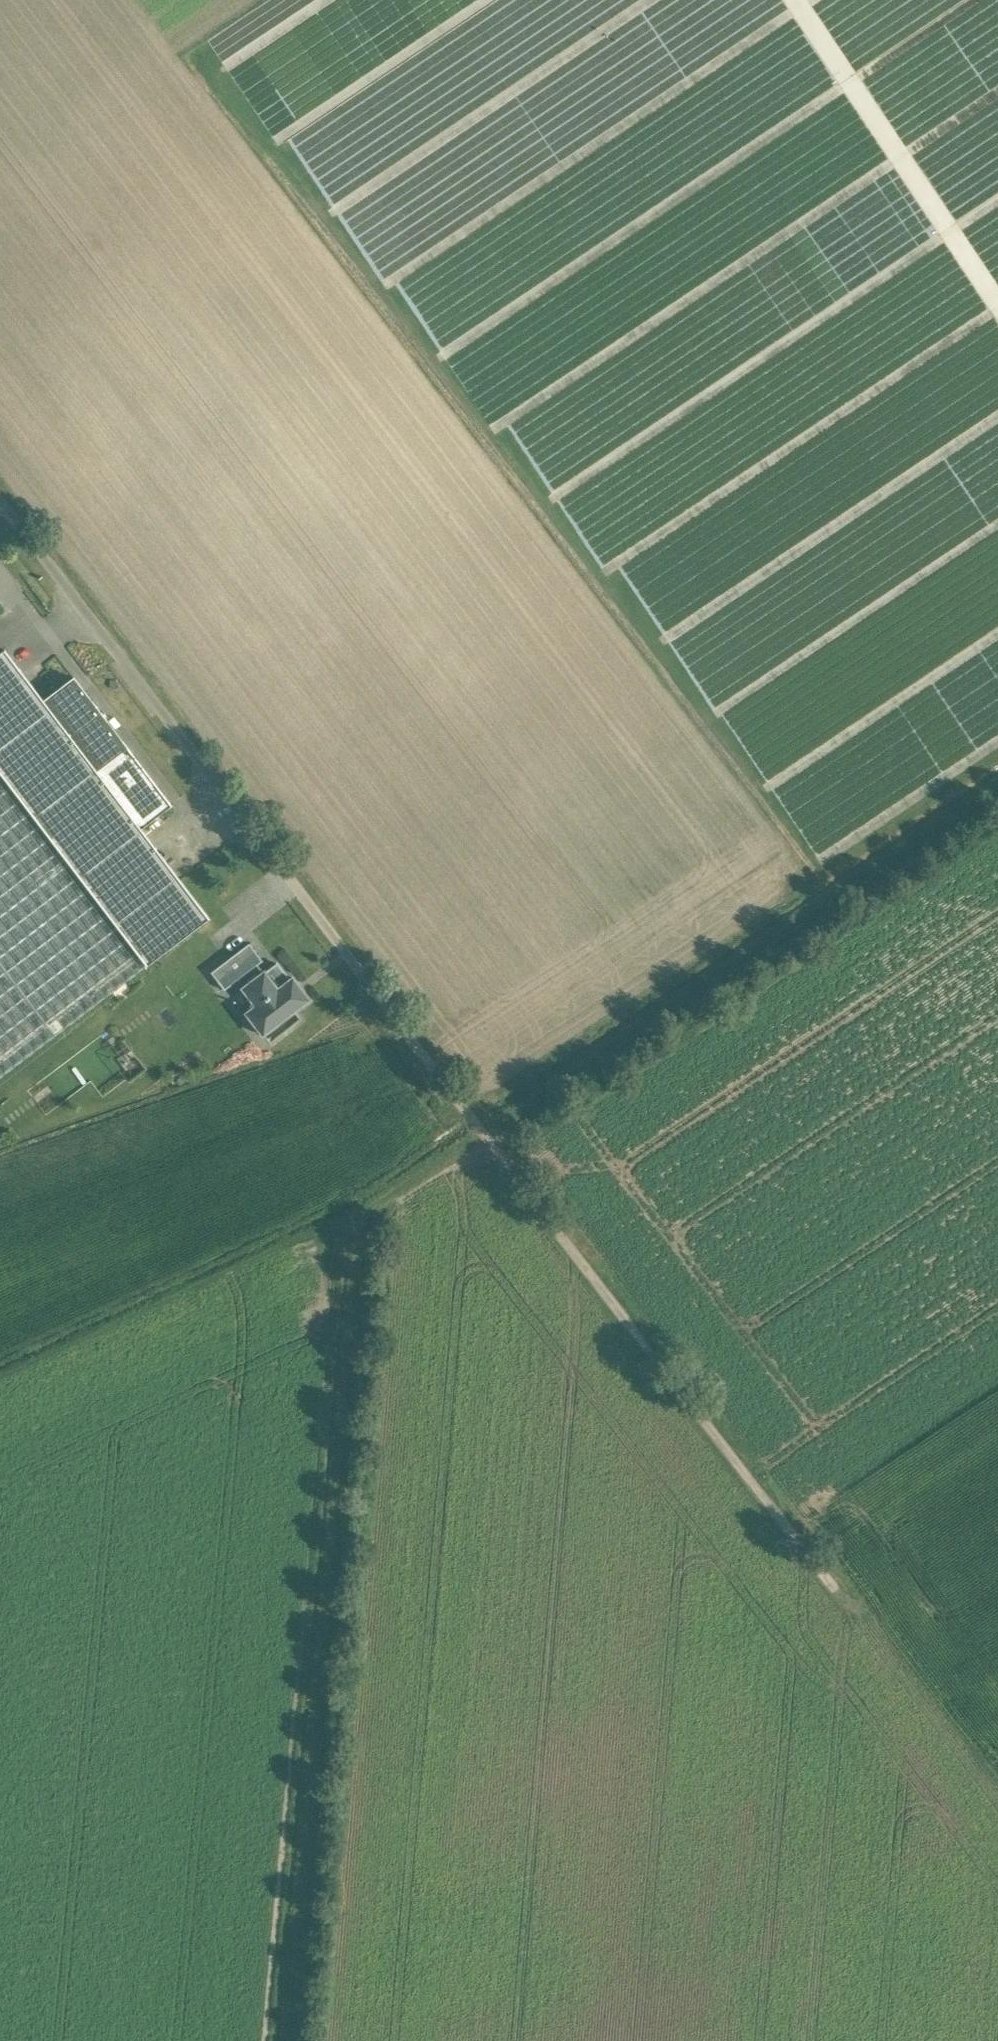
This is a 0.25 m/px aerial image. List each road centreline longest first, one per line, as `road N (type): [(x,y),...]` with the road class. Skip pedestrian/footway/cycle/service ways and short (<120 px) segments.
road 1 (unclassified): [(849,1609),(0,485)]

